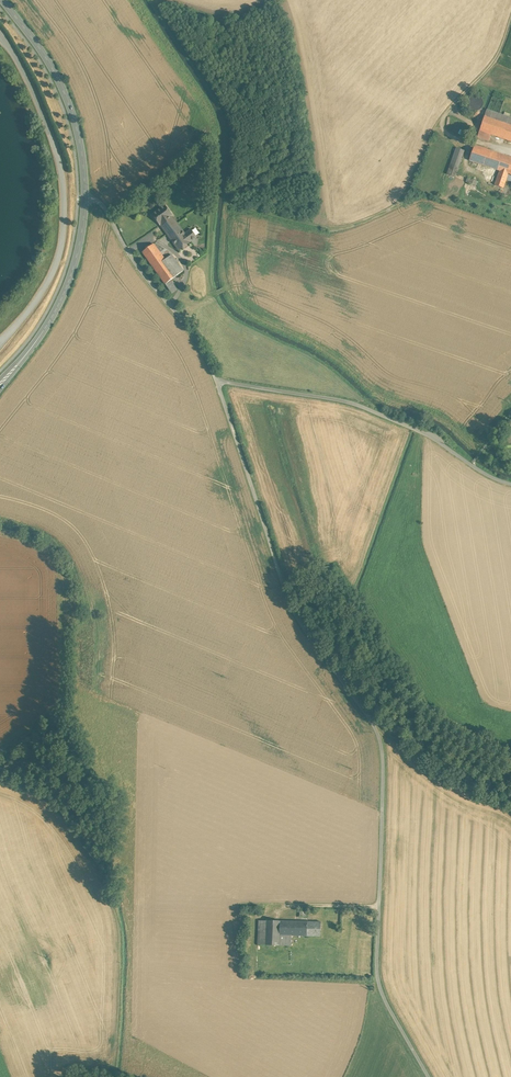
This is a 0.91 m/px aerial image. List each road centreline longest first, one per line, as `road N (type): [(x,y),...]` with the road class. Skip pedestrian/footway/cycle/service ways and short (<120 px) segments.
road 1 (track): [(510,484),(361,403),(215,379),(296,611),(382,732),(378,983),(428,1076)]
road 2 (unclassified): [(215,379),(103,204),(85,198)]
road 3 (track): [(460,138),(359,85),(293,0)]
road 4 (secondary): [(85,198),(67,99),(2,0)]
road 5 (secondary): [(0,384),(69,282),(85,198)]
road 6 (track): [(510,25),(500,58),(442,129)]

